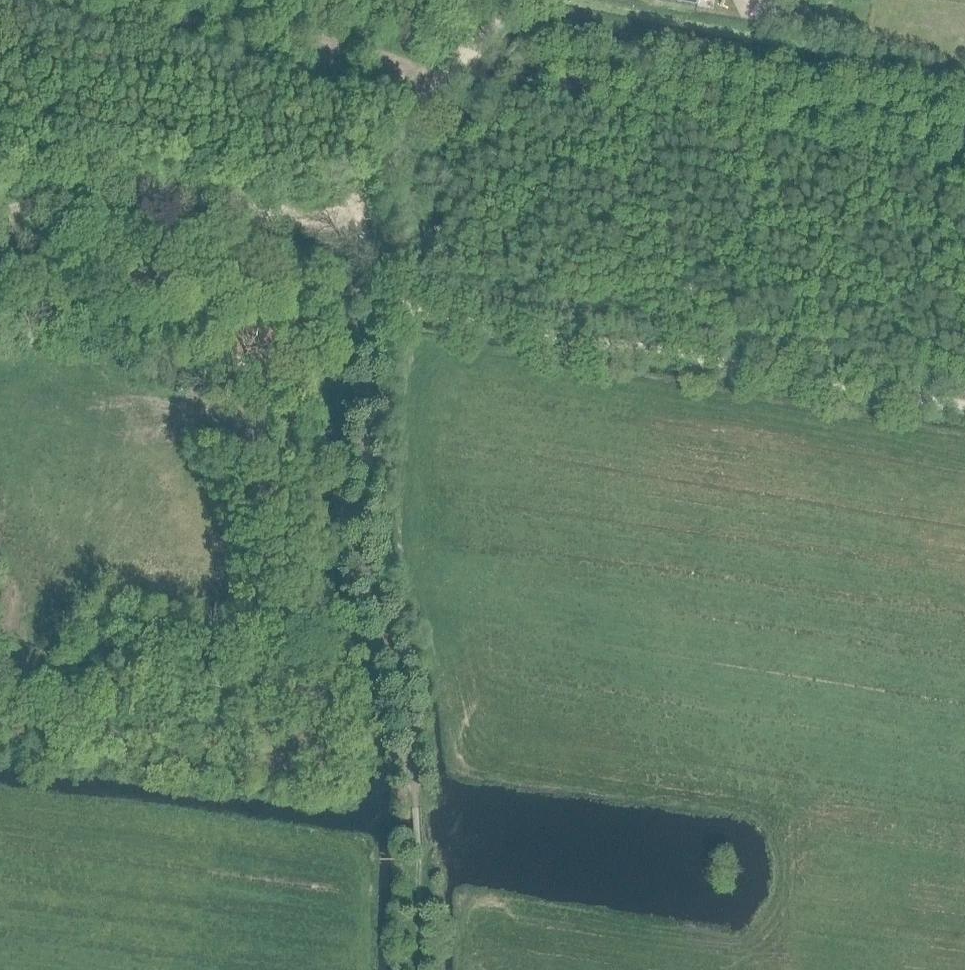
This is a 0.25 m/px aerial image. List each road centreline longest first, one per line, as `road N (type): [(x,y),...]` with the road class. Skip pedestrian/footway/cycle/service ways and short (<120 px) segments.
road 1 (track): [(964,407),(413,312),(372,285),(339,208)]
road 2 (track): [(0,217),(100,188),(306,215),(339,208)]
road 3 (track): [(339,208),(376,177),(523,0)]

